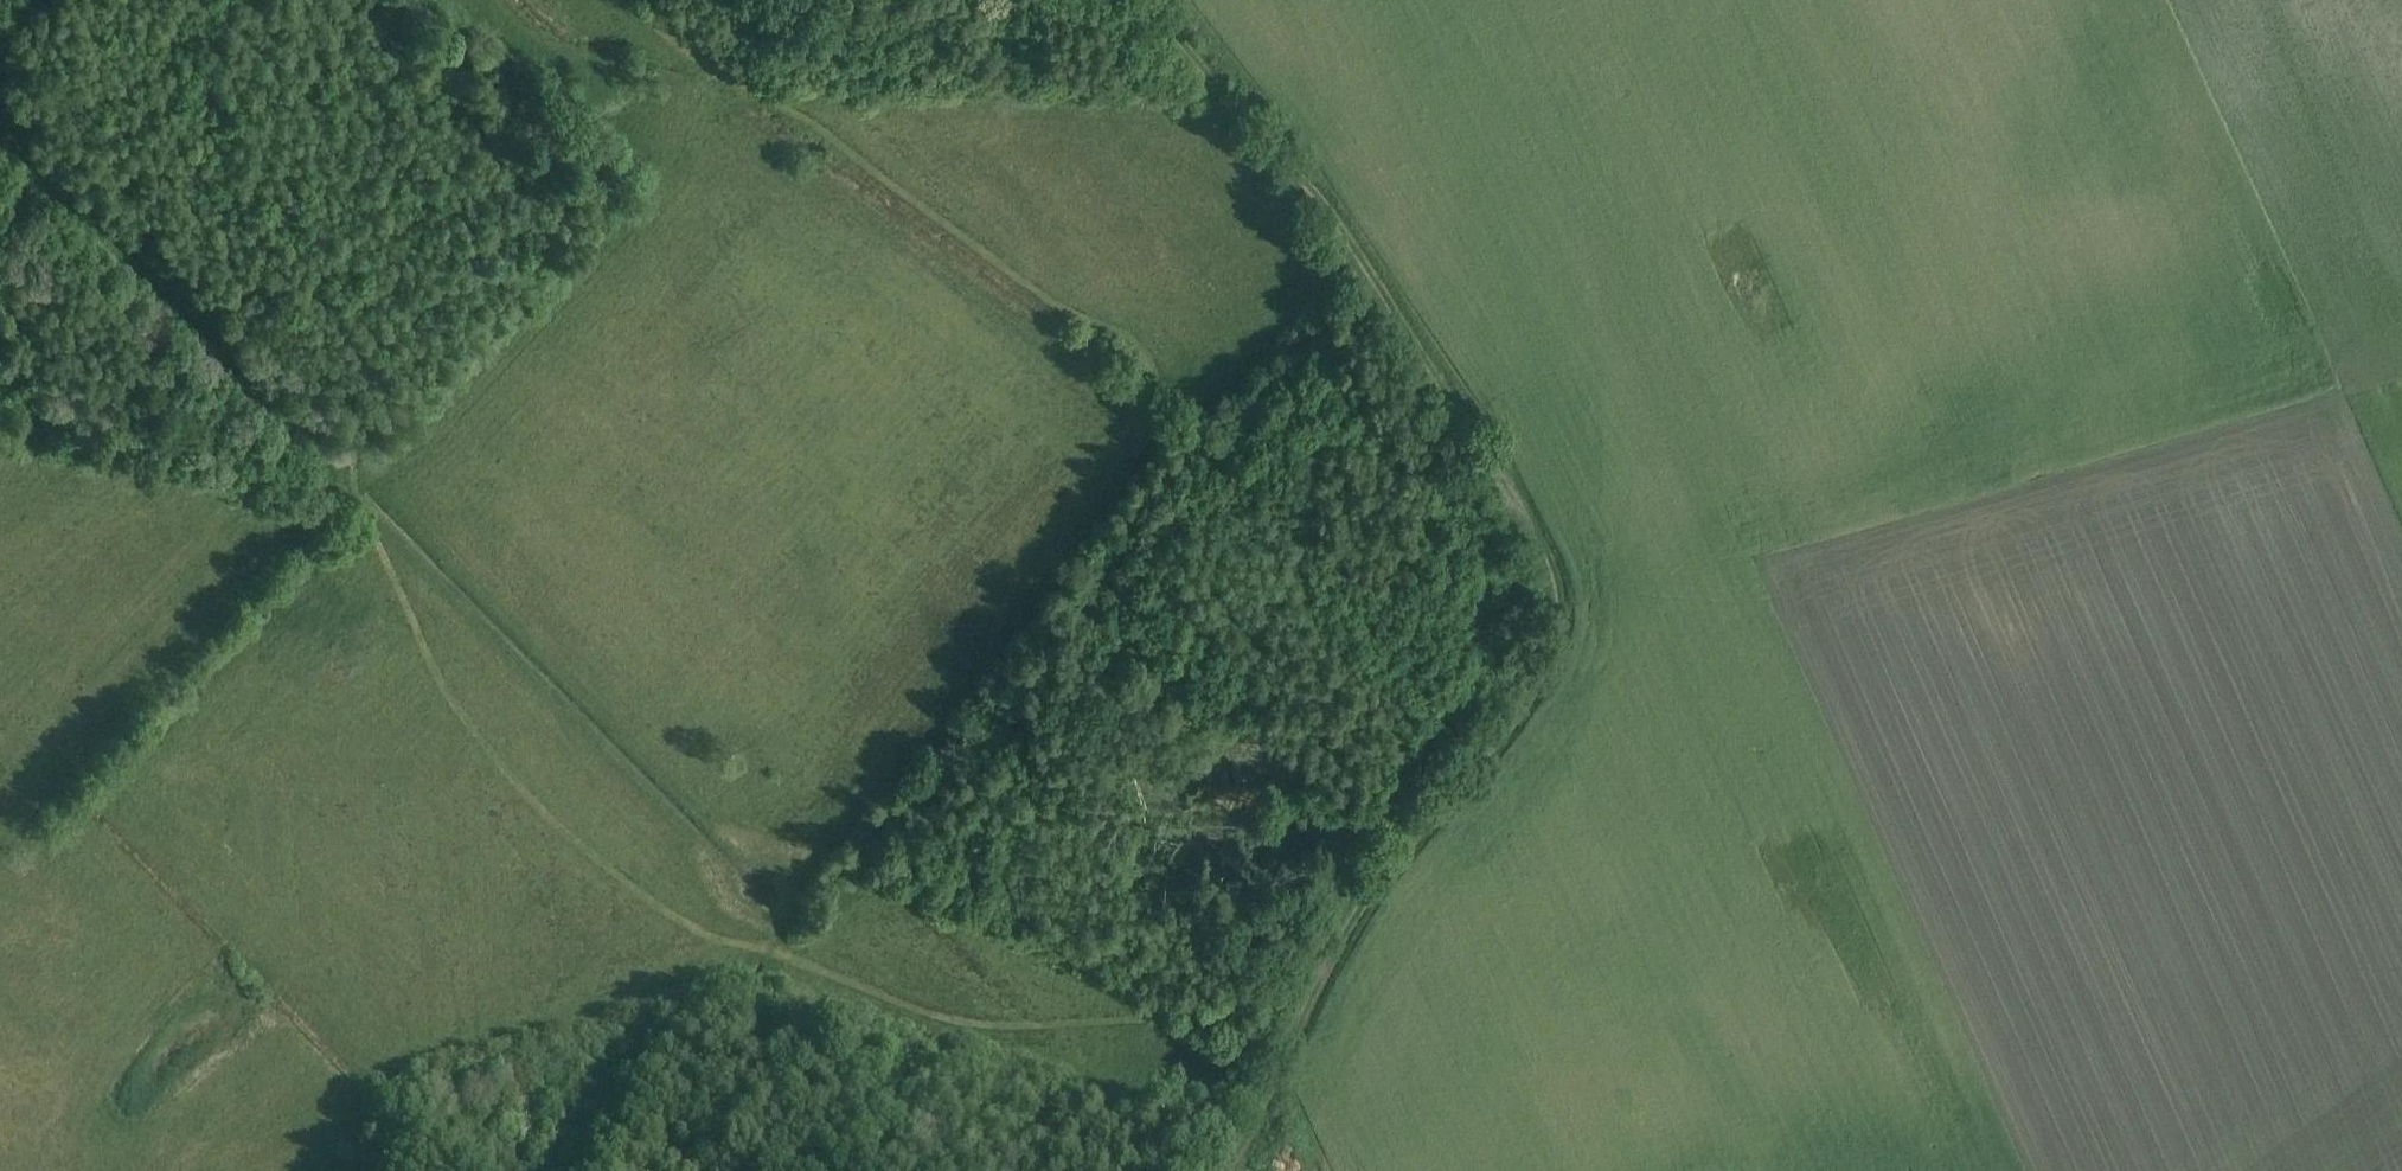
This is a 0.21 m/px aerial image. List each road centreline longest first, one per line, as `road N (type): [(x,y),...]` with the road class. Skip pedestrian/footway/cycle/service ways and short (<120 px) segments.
road 1 (track): [(1147,0),(1370,274),(1542,543),(1566,609),(1551,673),(1385,874),(1322,974),(1235,1170)]
road 2 (track): [(628,0),(697,62),(811,127),(1155,373)]

